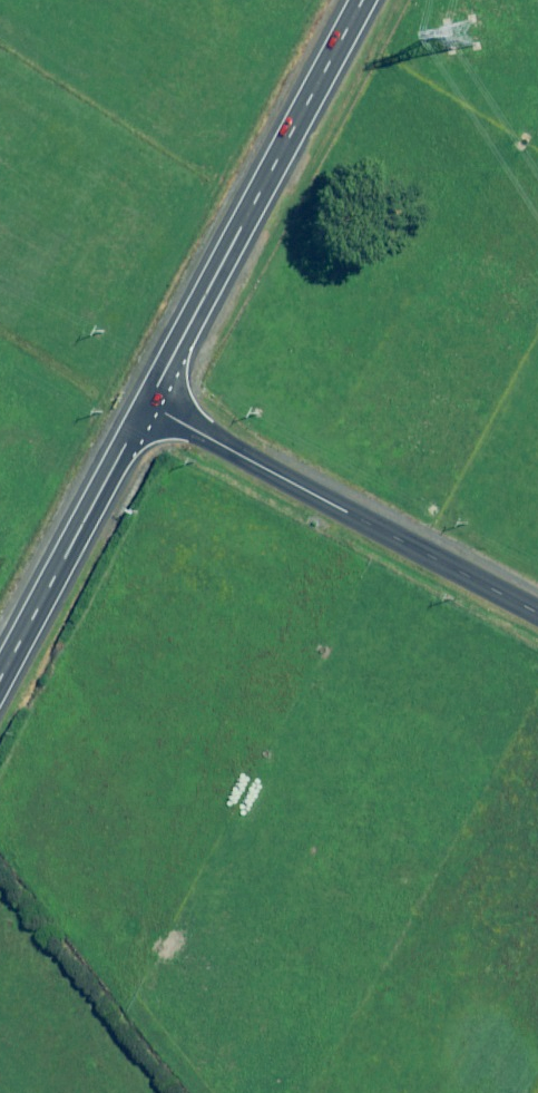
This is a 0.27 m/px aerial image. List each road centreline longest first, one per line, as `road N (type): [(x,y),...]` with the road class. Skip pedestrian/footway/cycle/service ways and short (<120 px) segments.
road 1 (primary): [(359,0),(146,406)]
road 2 (unclassified): [(146,406),(537,612)]
road 3 (primary): [(146,406),(0,679)]

